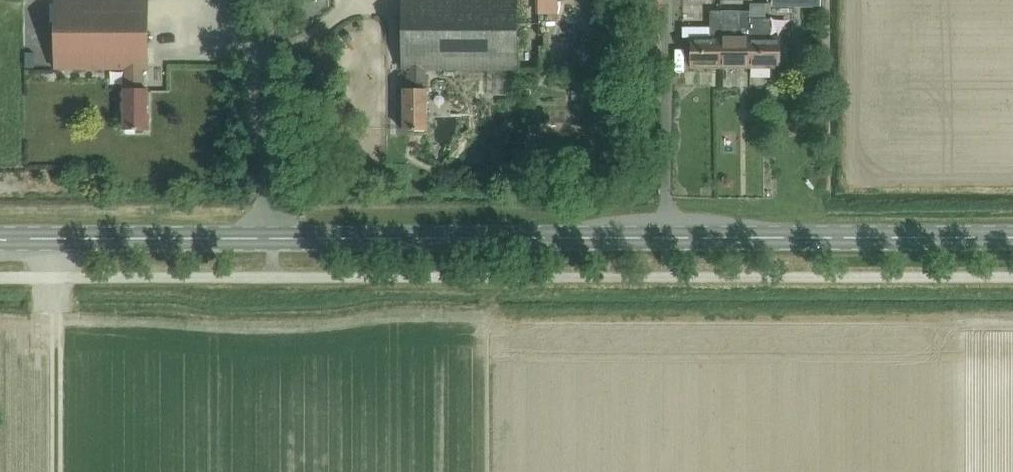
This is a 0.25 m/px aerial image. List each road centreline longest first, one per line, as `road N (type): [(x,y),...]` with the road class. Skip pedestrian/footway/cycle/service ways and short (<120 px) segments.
road 1 (secondary): [(1012,238),(0,239)]
road 2 (track): [(54,471),(53,278)]

